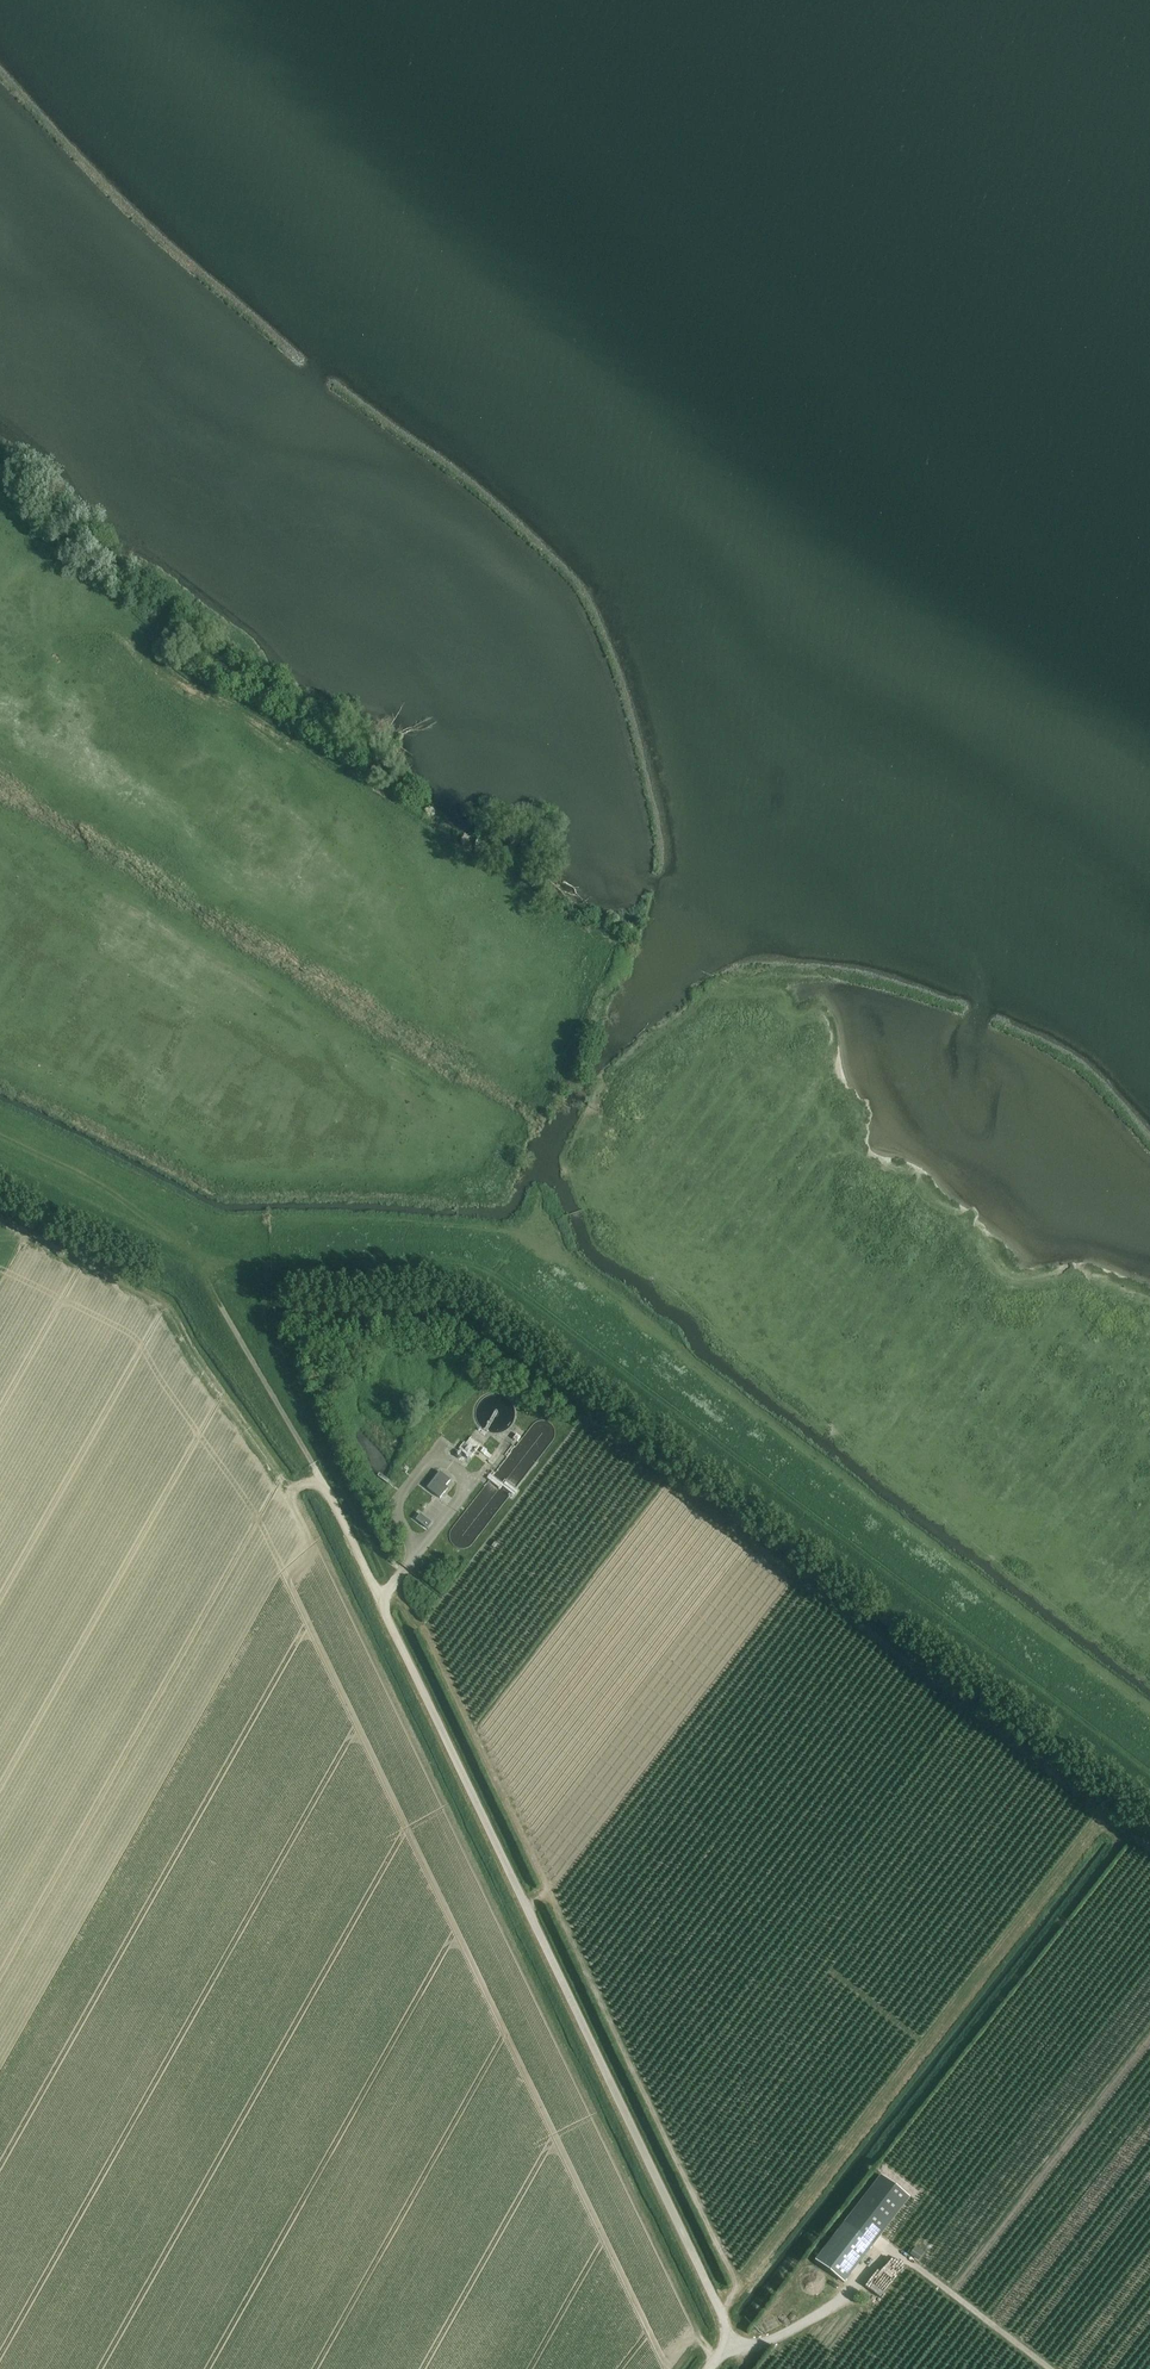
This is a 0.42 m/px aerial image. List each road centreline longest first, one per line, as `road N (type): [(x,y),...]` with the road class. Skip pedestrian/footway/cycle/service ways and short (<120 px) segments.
road 1 (track): [(203,1261),(494,1263),(1149,1764)]
road 2 (unclassified): [(709,2368),(724,2350),(727,2326),(313,1464)]
road 3 (track): [(0,1142),(141,1214),(203,1261)]
road 4 (track): [(313,1464),(215,1295)]

